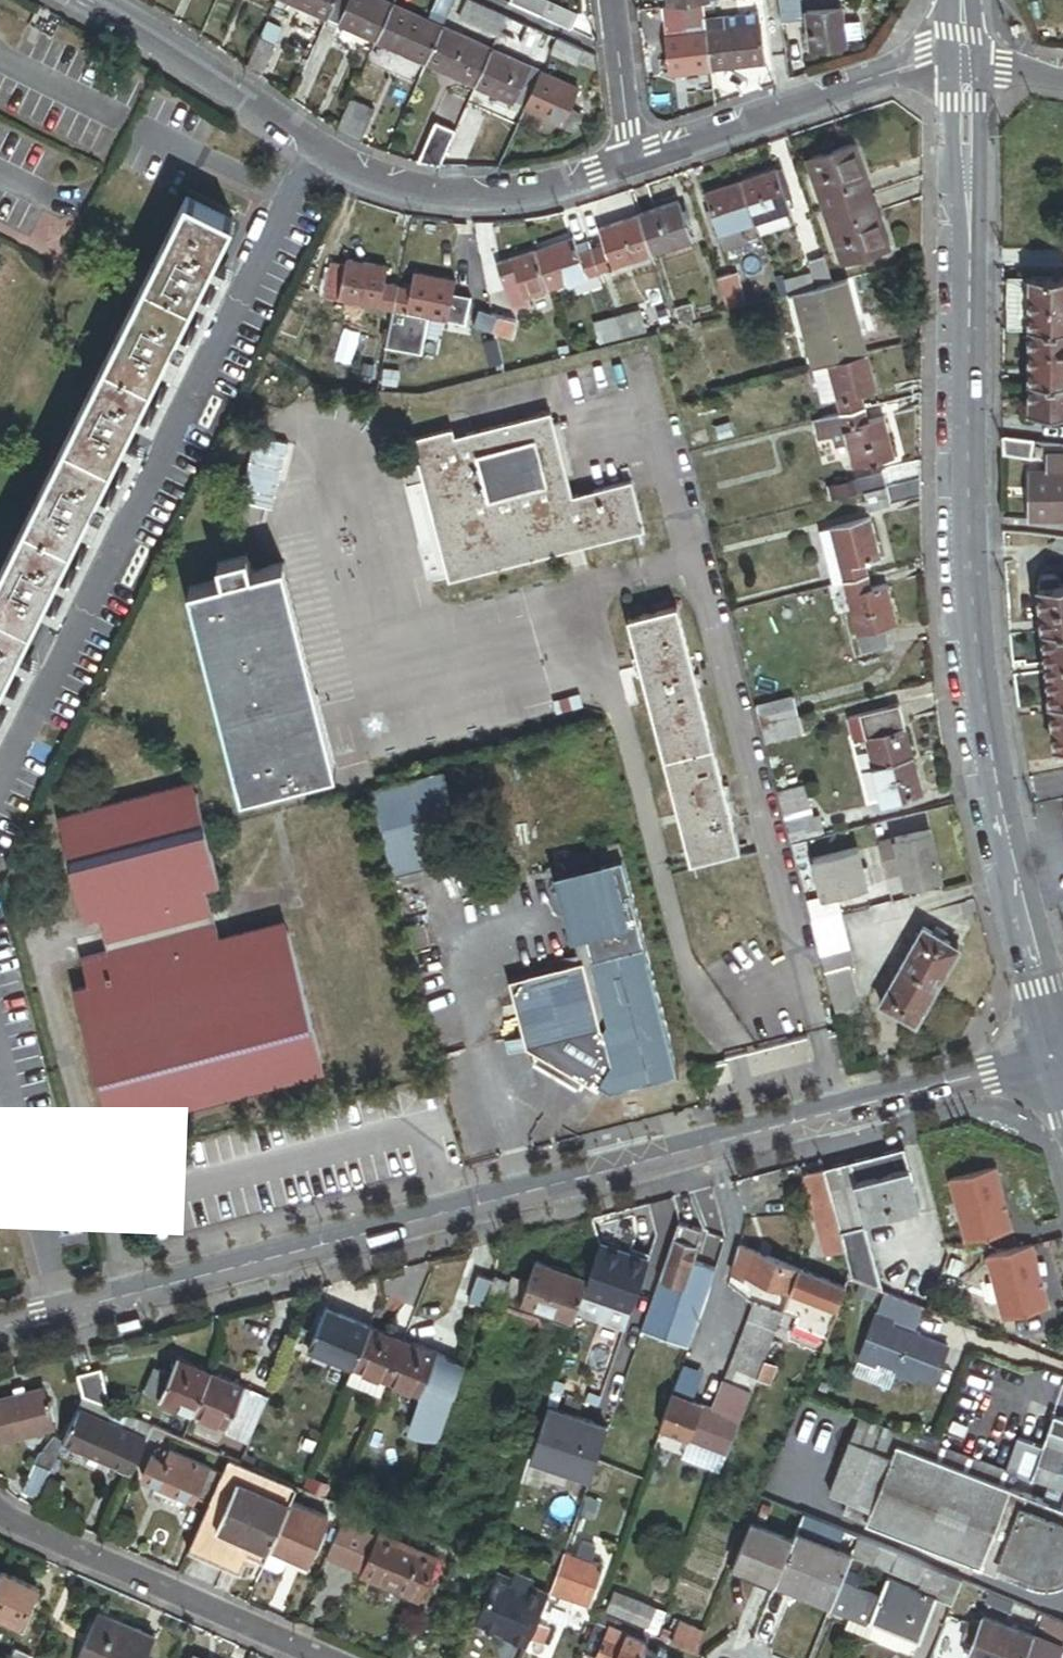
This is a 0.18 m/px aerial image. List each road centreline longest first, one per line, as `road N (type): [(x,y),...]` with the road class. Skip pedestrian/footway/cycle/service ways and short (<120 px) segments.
road 1 (tertiary): [(1059,1051),(0,1326)]
road 2 (tertiary): [(1059,1051),(996,796),(970,600),(967,63)]
road 3 (residential): [(631,167),(496,204),(403,201),(314,152),(89,0)]
road 4 (residential): [(967,63),(902,72),(631,167)]
road 5 (residential): [(0,1513),(318,1657)]
road 6 (residential): [(631,167),(610,0)]

